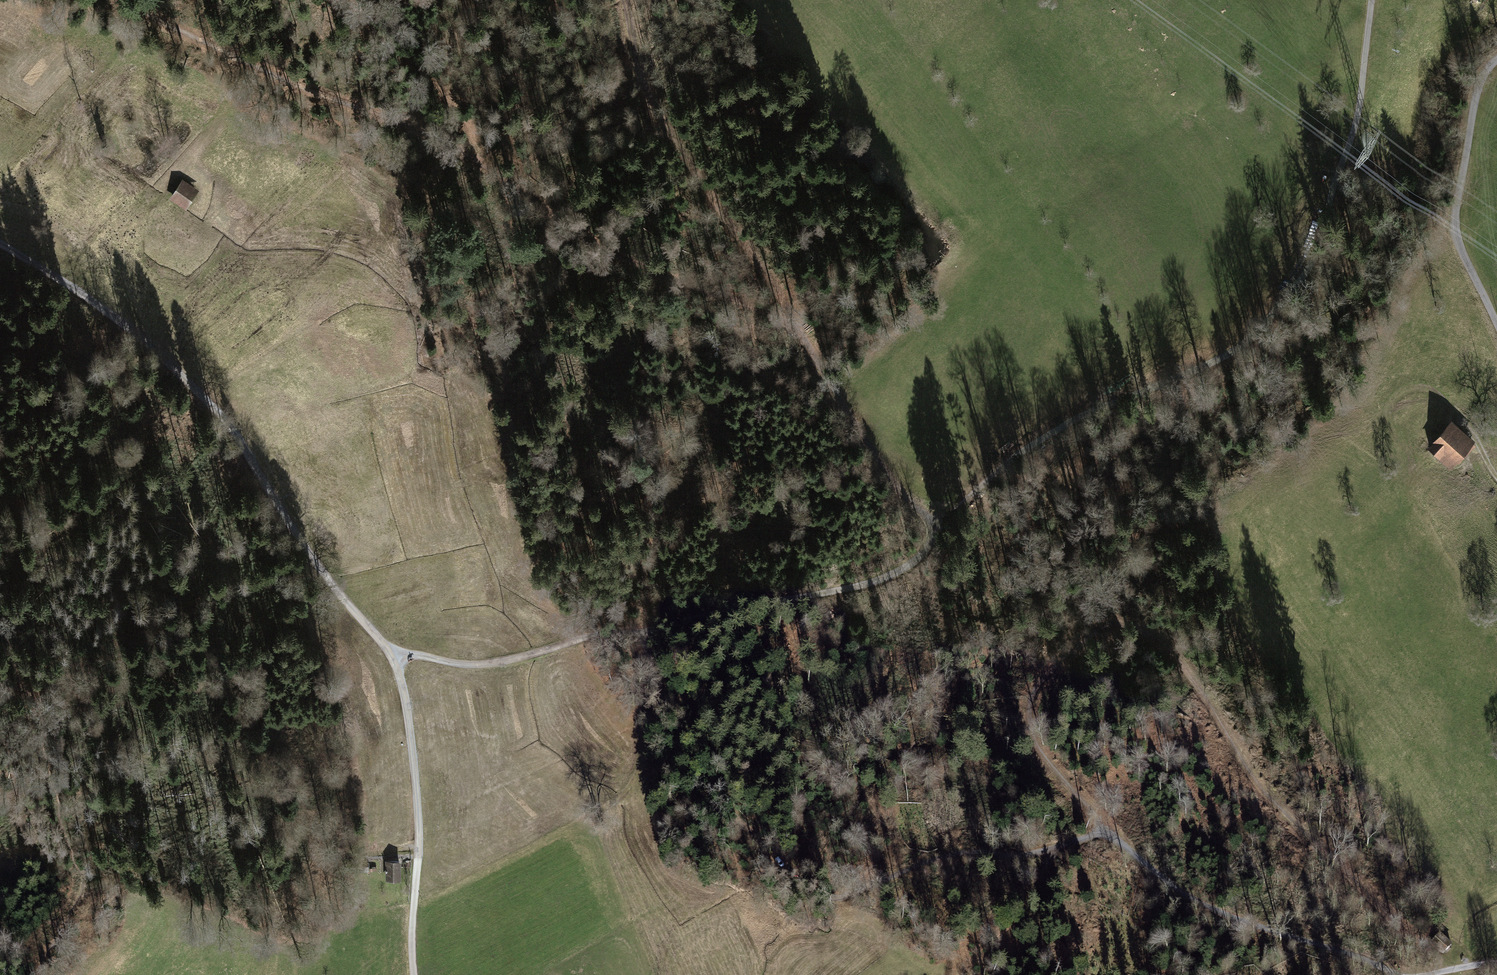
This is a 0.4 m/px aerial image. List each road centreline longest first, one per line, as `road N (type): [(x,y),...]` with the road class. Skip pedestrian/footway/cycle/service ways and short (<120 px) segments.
road 1 (track): [(934,526),(905,499),(796,322),(629,260),(441,139),(263,70),(124,0)]
road 2 (track): [(1443,969),(1278,806),(1155,636),(1122,622),(1100,628),(1049,667),(1029,715),(1033,741),(1107,834)]
road 3 (track): [(934,526),(1058,429),(1232,347),(1294,287),(1312,264),(1357,121),(1373,0)]
road 4 (track): [(1107,834),(1047,853),(958,853),(832,902),(812,897),(778,850),(671,745),(643,631)]
road 5 (track): [(0,244),(67,283),(227,424),(304,548),(394,655)]
road 6 (track): [(574,641),(890,577),(925,557),(934,526)]
road 7 (track): [(626,0),(645,96),(796,322)]
road 8 (track): [(1394,974),(1202,902),(1107,834)]
road 9 (track): [(394,655),(415,776),(412,925)]
road 10 (unclassified): [(1496,314),(1453,233),(1479,95),(1496,62)]
road 11 (track): [(574,641),(493,663),(394,655)]

